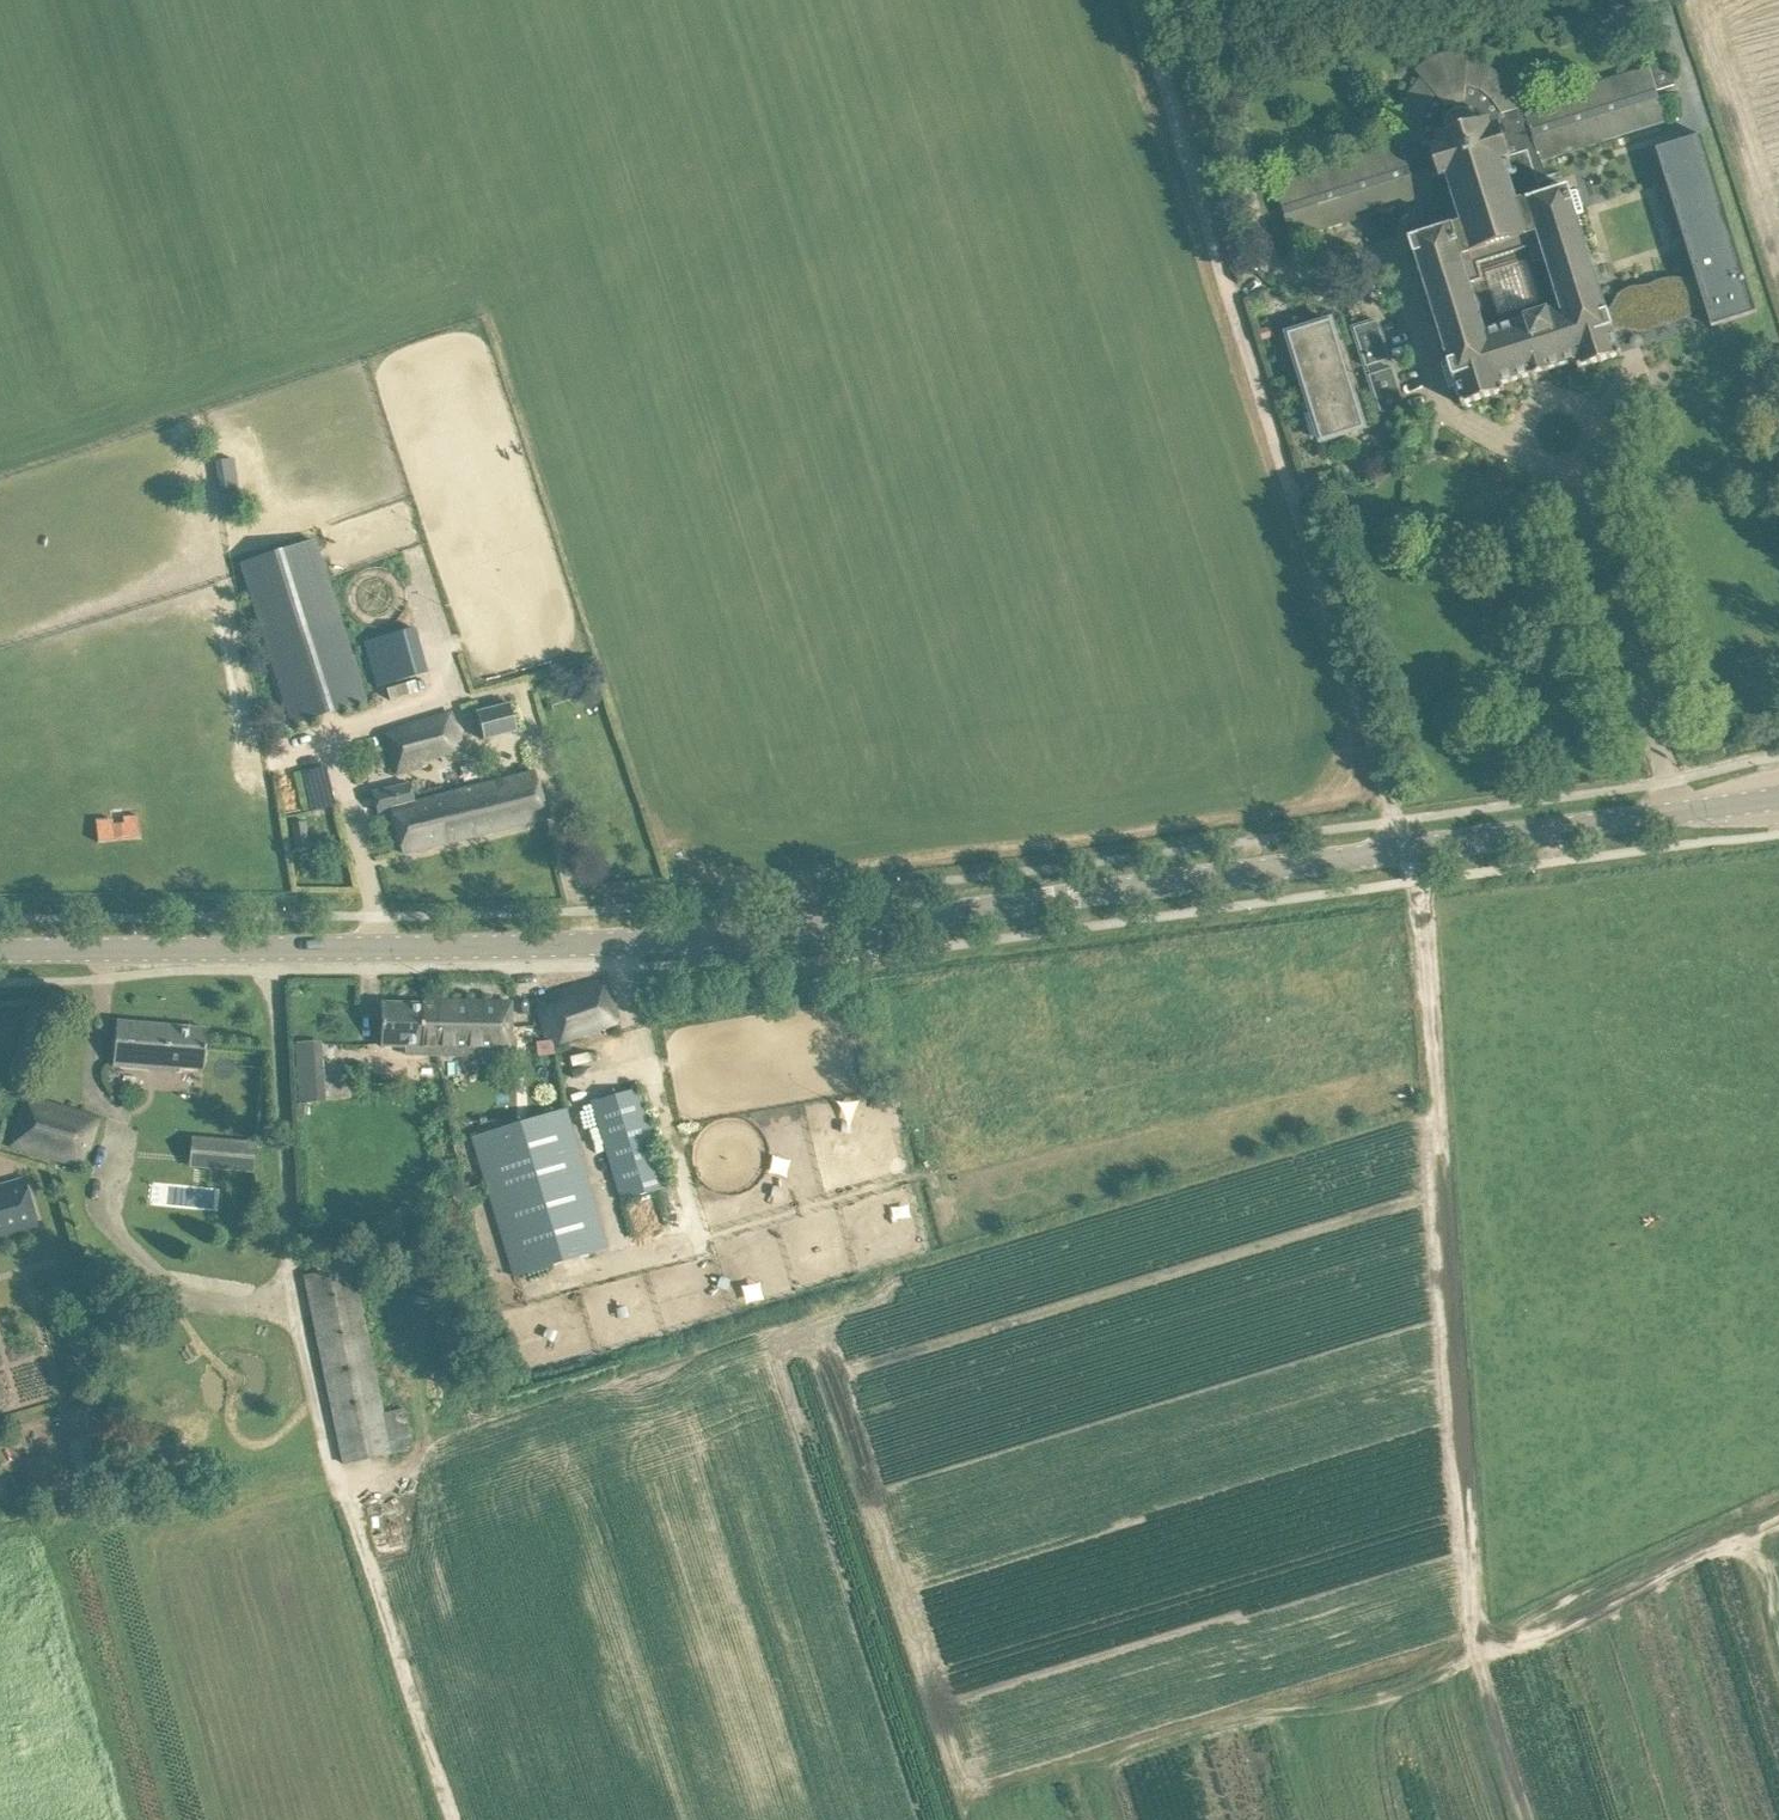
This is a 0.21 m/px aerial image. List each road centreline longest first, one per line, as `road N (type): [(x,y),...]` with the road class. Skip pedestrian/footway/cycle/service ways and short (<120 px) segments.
road 1 (tertiary): [(0,950),(699,938),(929,915),(1778,797)]
road 2 (track): [(449,1819),(347,1508),(290,1296),(272,947)]

